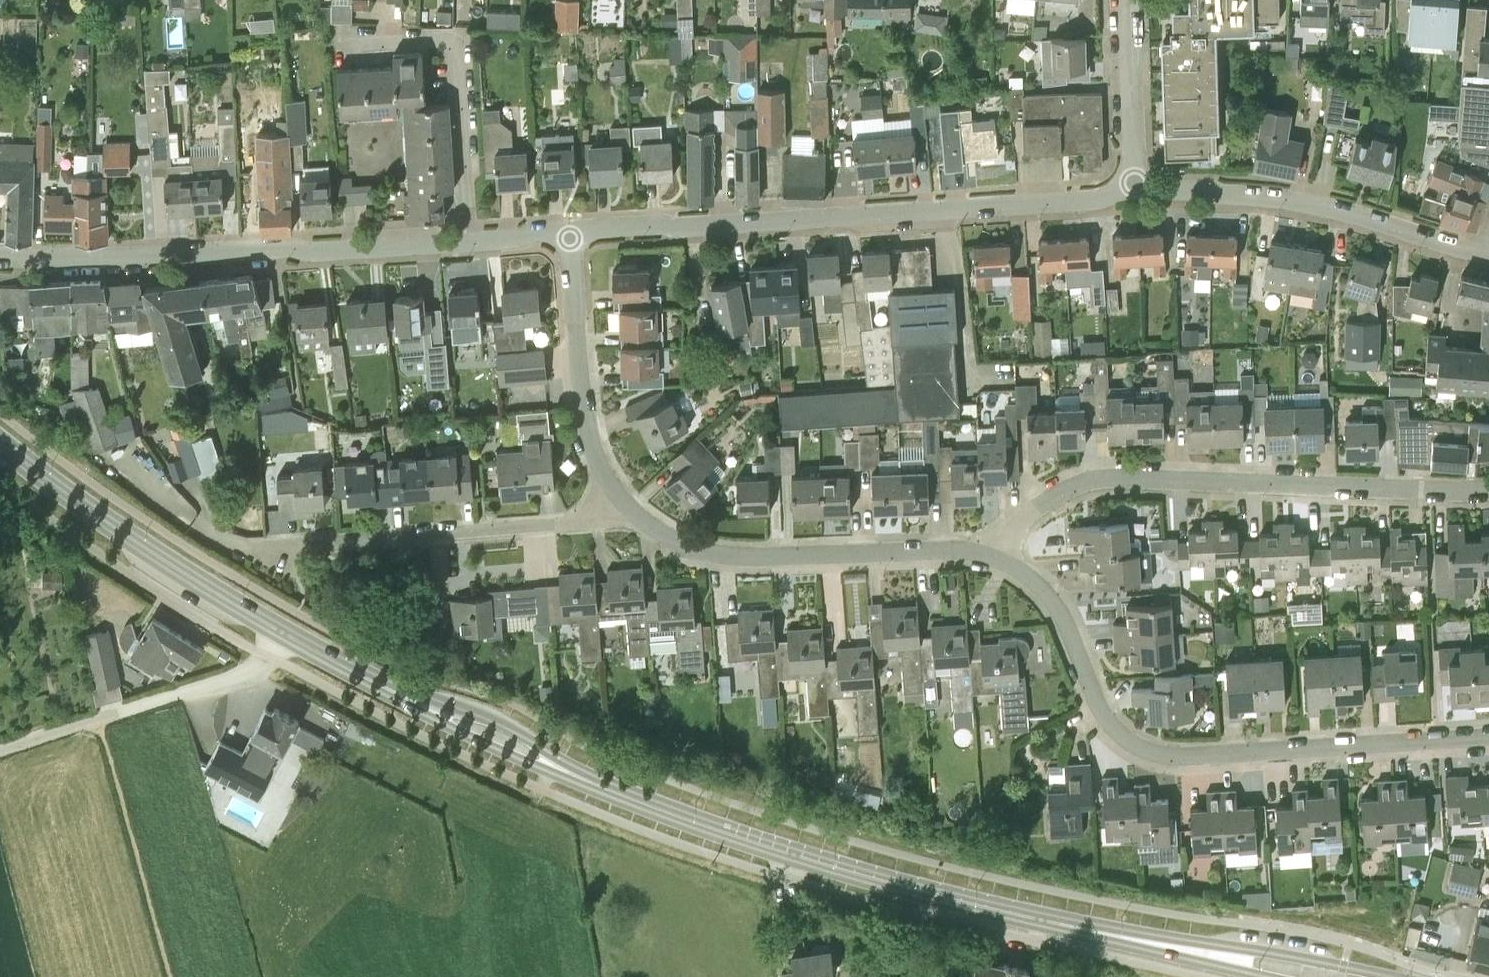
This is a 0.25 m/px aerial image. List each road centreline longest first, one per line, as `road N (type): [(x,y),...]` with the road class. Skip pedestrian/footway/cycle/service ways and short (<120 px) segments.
road 1 (residential): [(1488,738),(1163,758),(1129,745),(1086,688),(1044,586),(998,546)]
road 2 (residential): [(570,231),(1087,200),(1137,188)]
road 3 (primary): [(1099,932),(806,858),(572,773)]
road 4 (residential): [(998,546),(1029,505),(1077,479),(1488,489)]
road 5 (residential): [(0,255),(287,245),(310,253),(471,241)]
road 6 (residential): [(998,546),(716,547),(683,538),(637,512),(624,494)]
road 7 (residential): [(624,494),(578,521),(262,546)]
road 8 (residential): [(1137,188),(1296,201),(1486,255)]
road 9 (primary): [(286,634),(169,563),(0,442)]
road 10 (residential): [(471,241),(460,64),(447,39),(344,43)]
road 11 (primary): [(1397,976),(1121,927),(1099,932)]
road 12 (residential): [(624,494),(592,423),(570,231)]
road 13 (residential): [(286,634),(256,668),(97,717)]
road 14 (residential): [(1137,188),(1130,0)]
road 15 (primary): [(1099,932),(1118,944),(1266,976)]
road 16 (primary): [(572,773),(495,717),(439,700),(421,705)]
road 17 (primary): [(421,705),(433,719),(491,746),(572,773)]
road 18 (primary): [(421,705),(286,634)]

